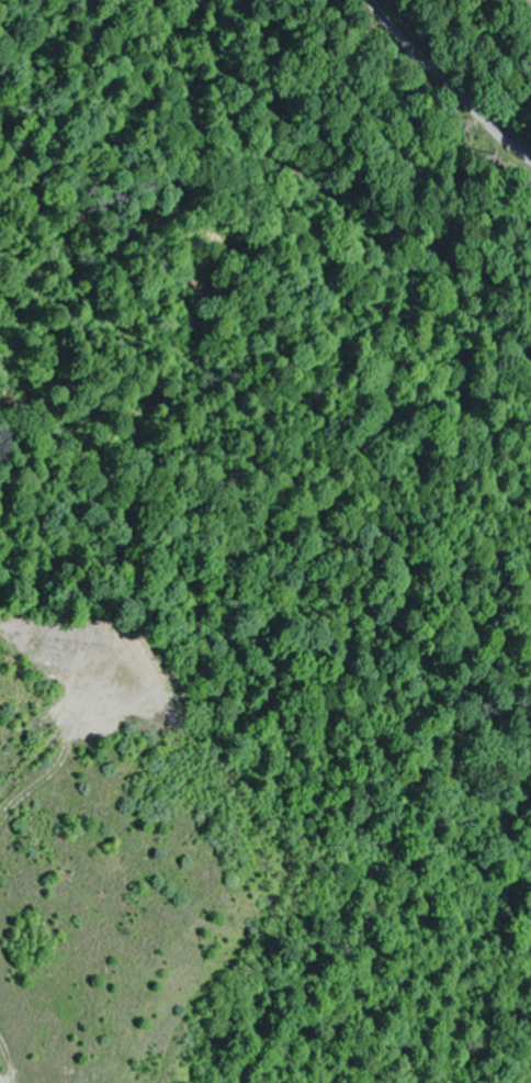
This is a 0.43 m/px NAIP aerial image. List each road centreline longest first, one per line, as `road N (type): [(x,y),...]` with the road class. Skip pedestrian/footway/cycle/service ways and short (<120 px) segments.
road 1 (tertiary): [(530,160),(369,0)]

